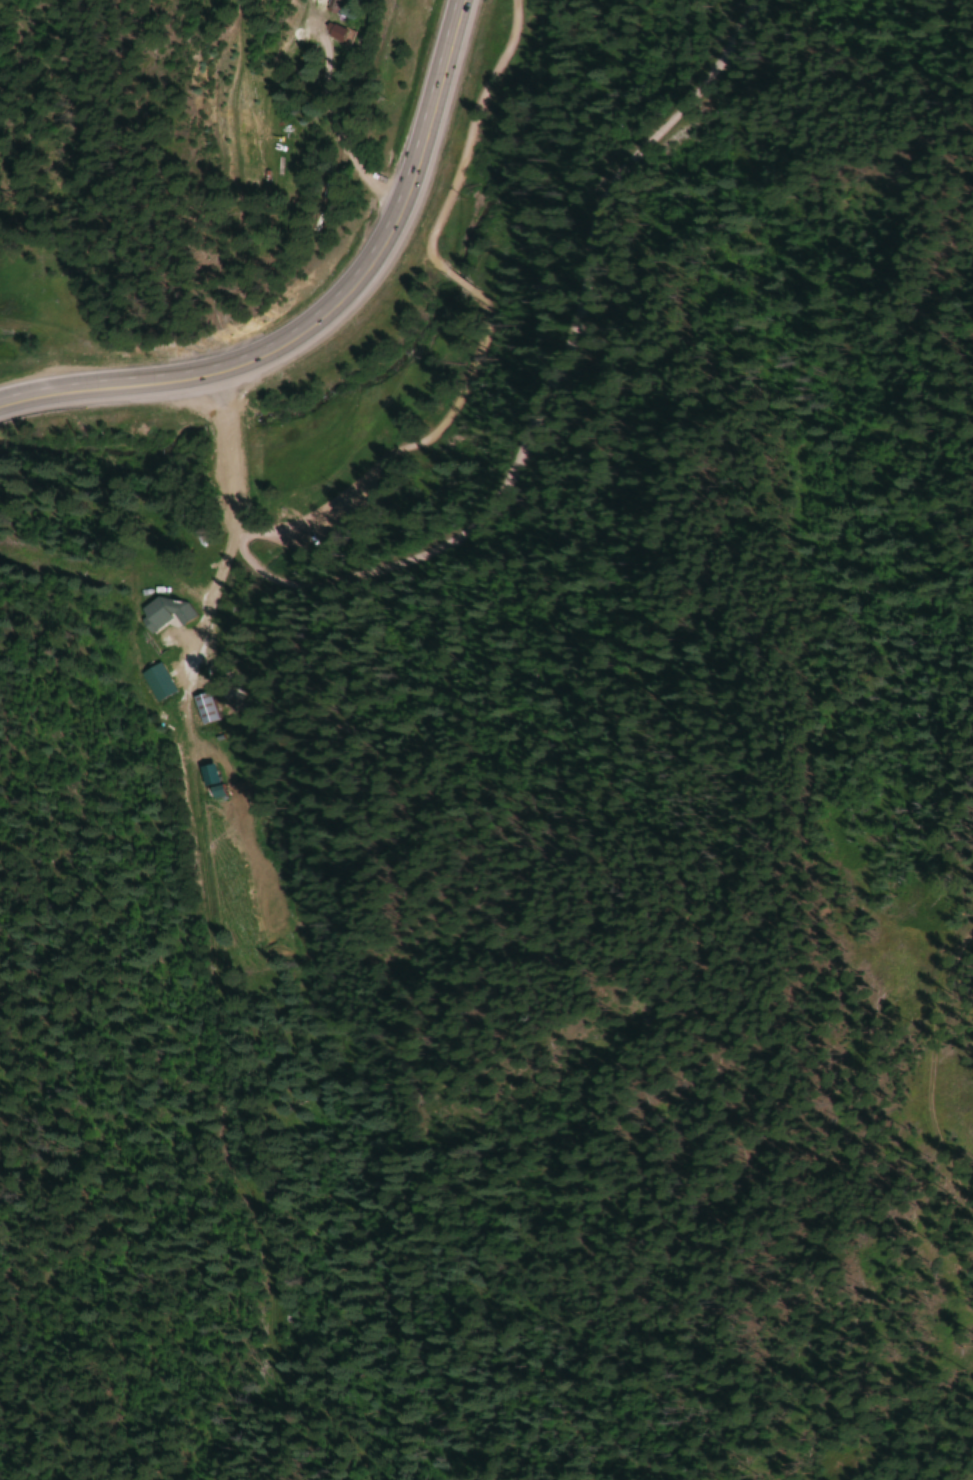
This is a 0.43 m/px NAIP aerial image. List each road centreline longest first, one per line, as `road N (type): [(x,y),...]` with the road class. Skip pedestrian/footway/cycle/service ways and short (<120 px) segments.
road 1 (primary): [(0,417),(227,381),(319,337),(362,296),(393,245),(471,0)]

